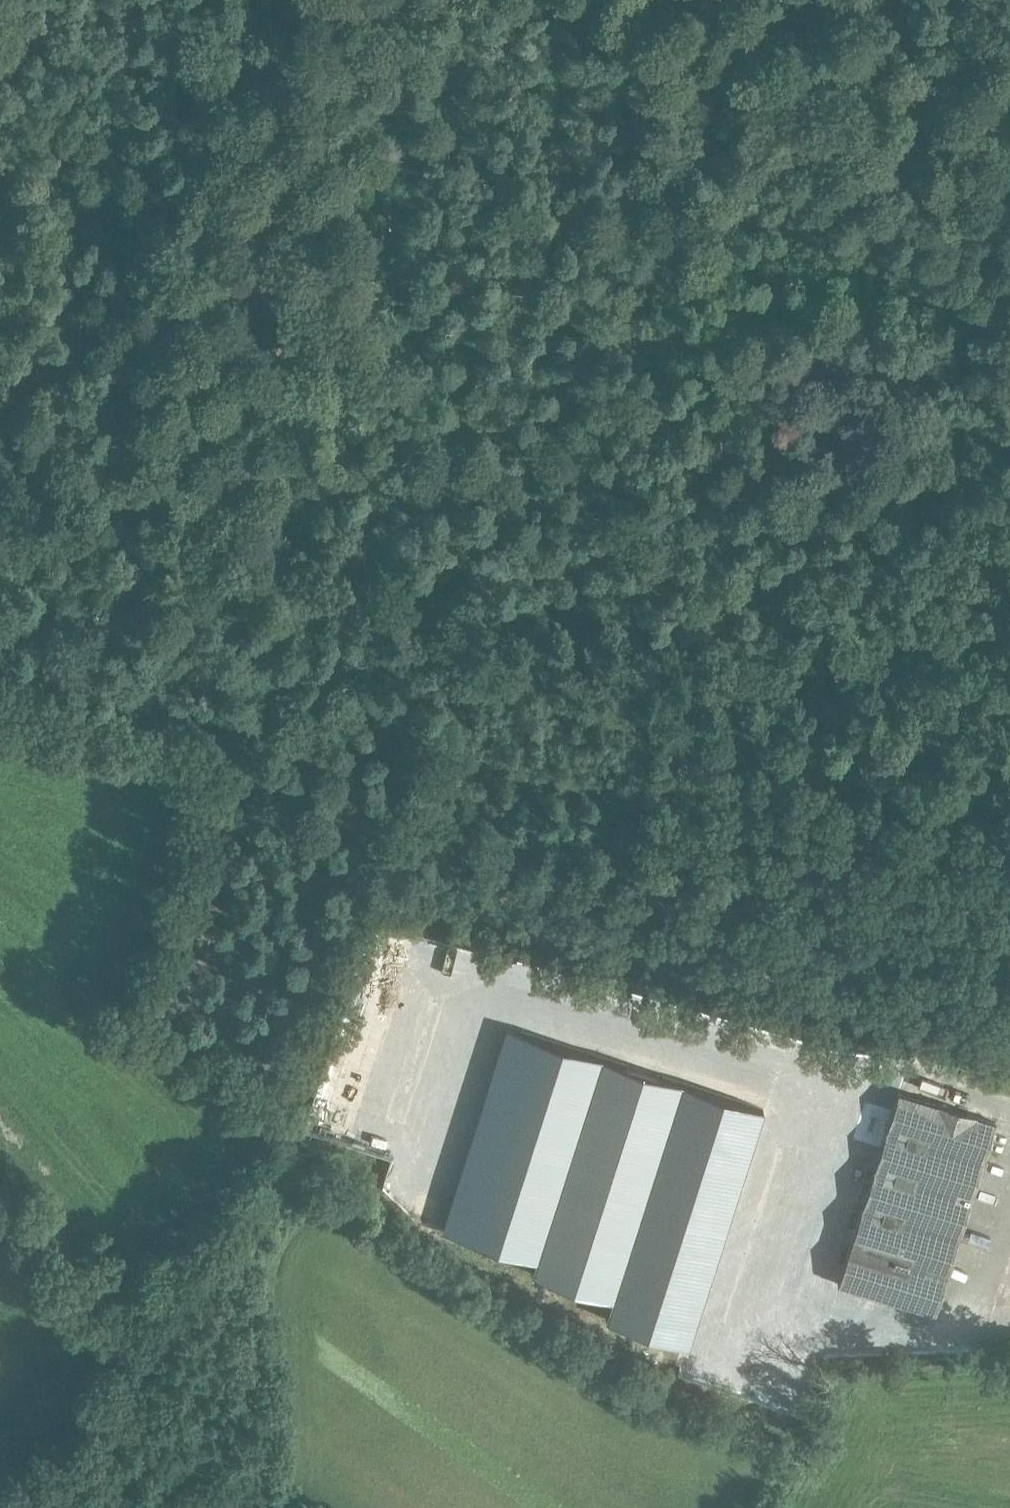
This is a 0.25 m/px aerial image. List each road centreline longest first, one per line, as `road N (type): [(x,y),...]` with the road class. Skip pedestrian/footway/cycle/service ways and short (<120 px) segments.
road 1 (track): [(0,1210),(138,1379),(222,1507)]

